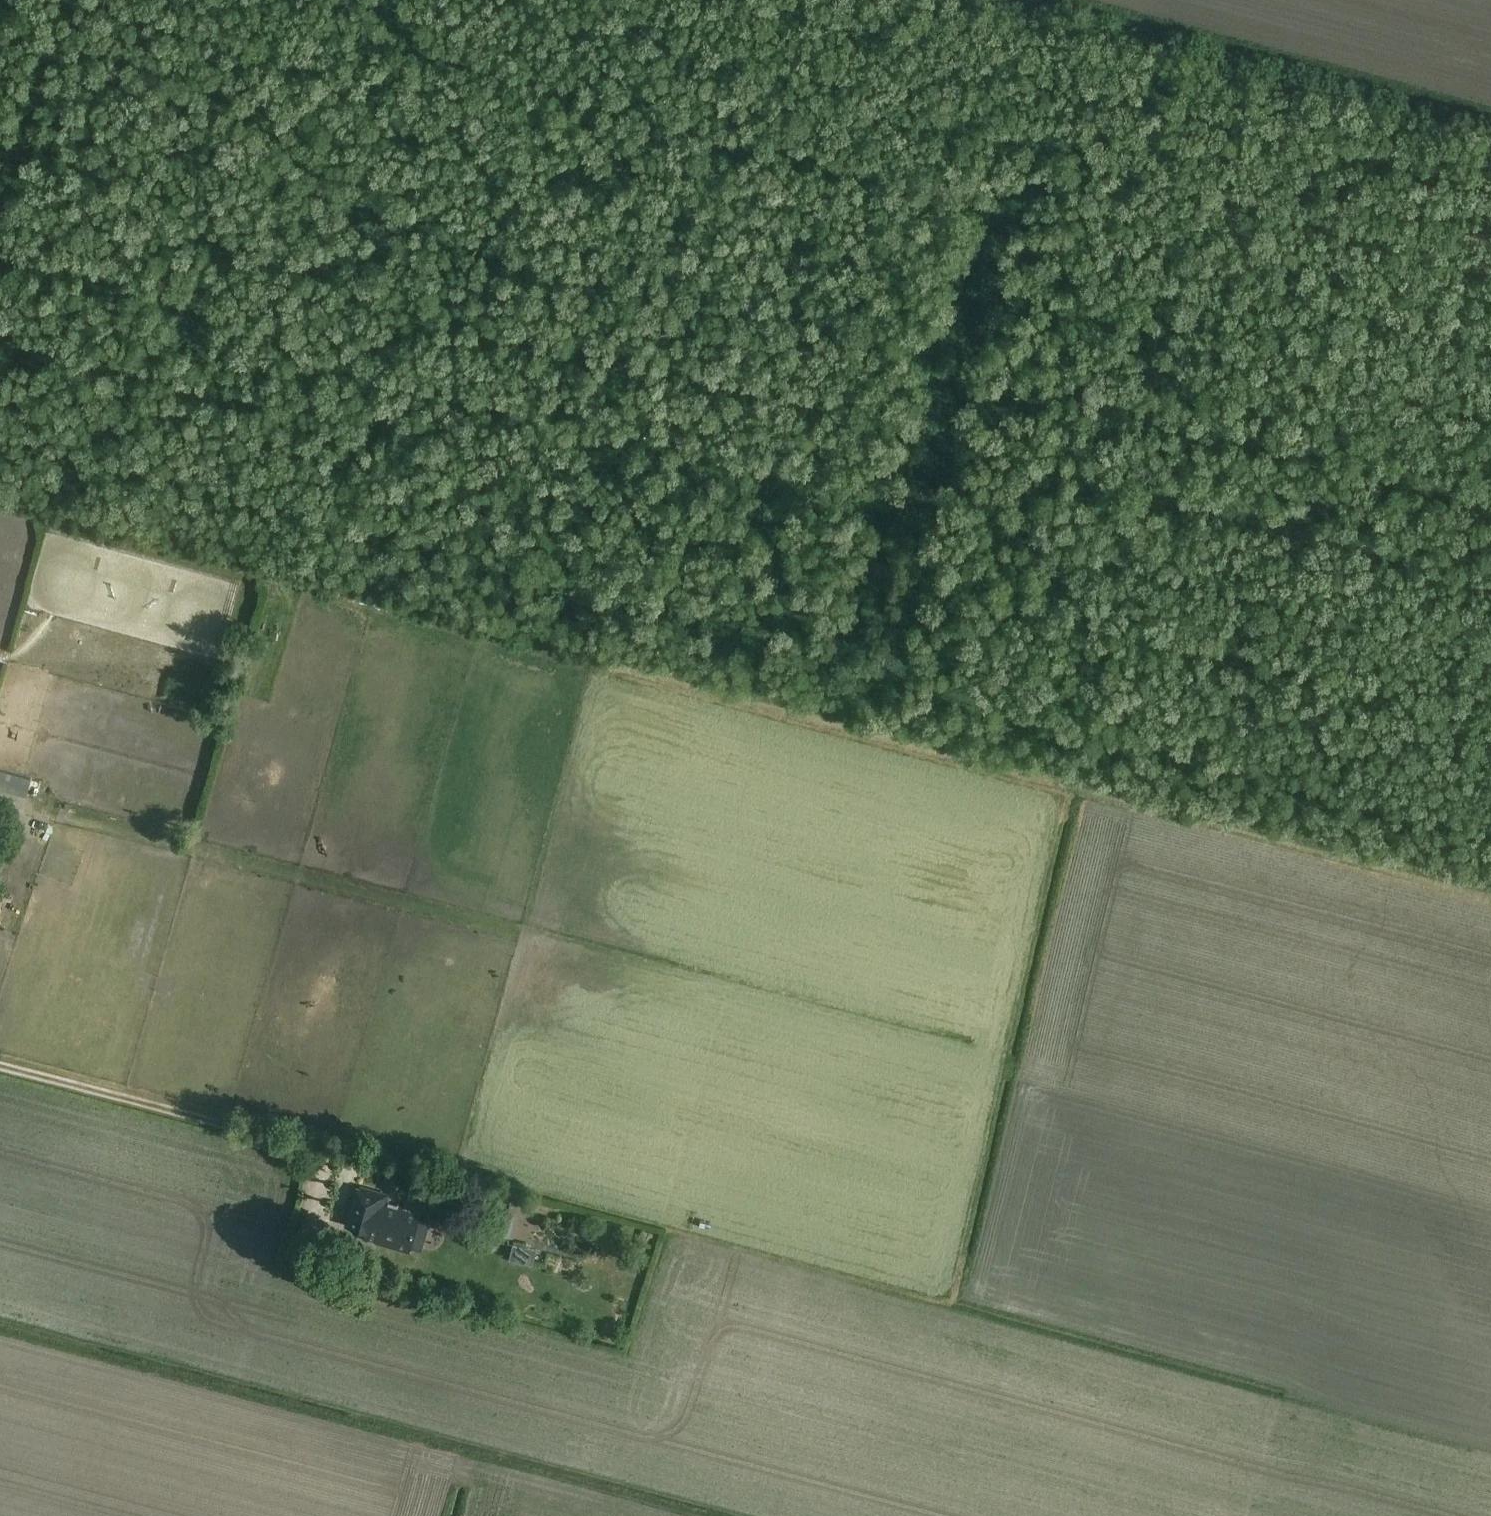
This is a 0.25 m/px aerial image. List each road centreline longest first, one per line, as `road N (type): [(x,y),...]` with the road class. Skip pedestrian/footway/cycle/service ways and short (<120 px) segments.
road 1 (track): [(0,1066),(355,1161)]

